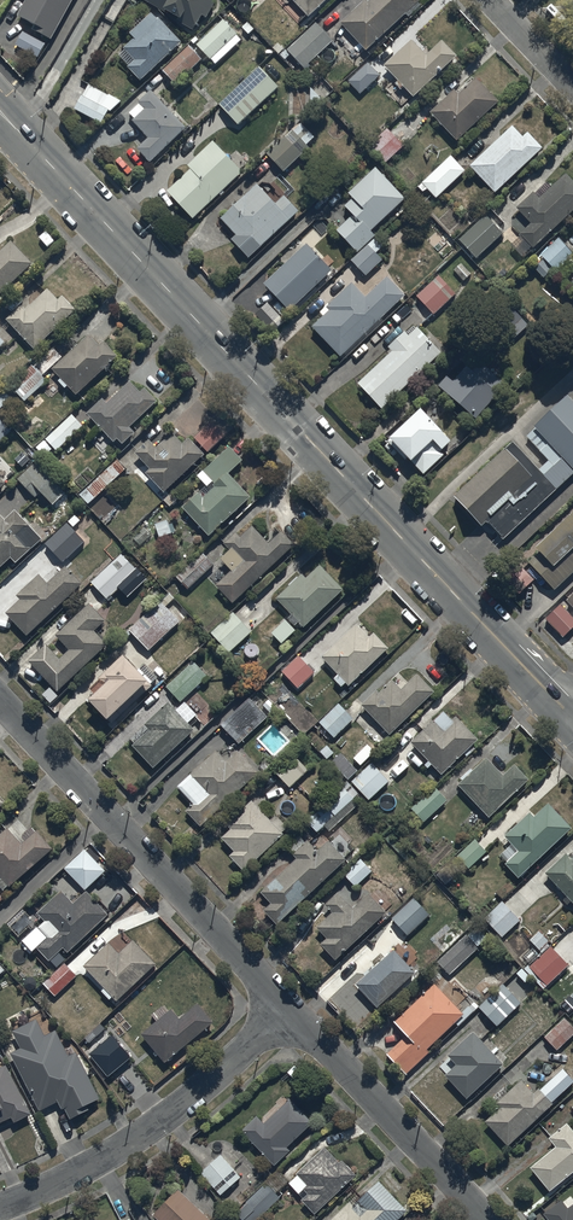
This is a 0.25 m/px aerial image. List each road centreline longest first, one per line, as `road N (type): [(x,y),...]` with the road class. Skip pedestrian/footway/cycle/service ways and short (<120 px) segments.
road 1 (tertiary): [(0,111),(572,722)]
road 2 (residential): [(291,1008),(0,703)]
road 3 (residential): [(0,1206),(74,1178),(164,1124),(291,1008)]
road 4 (residential): [(482,1219),(291,1008)]

